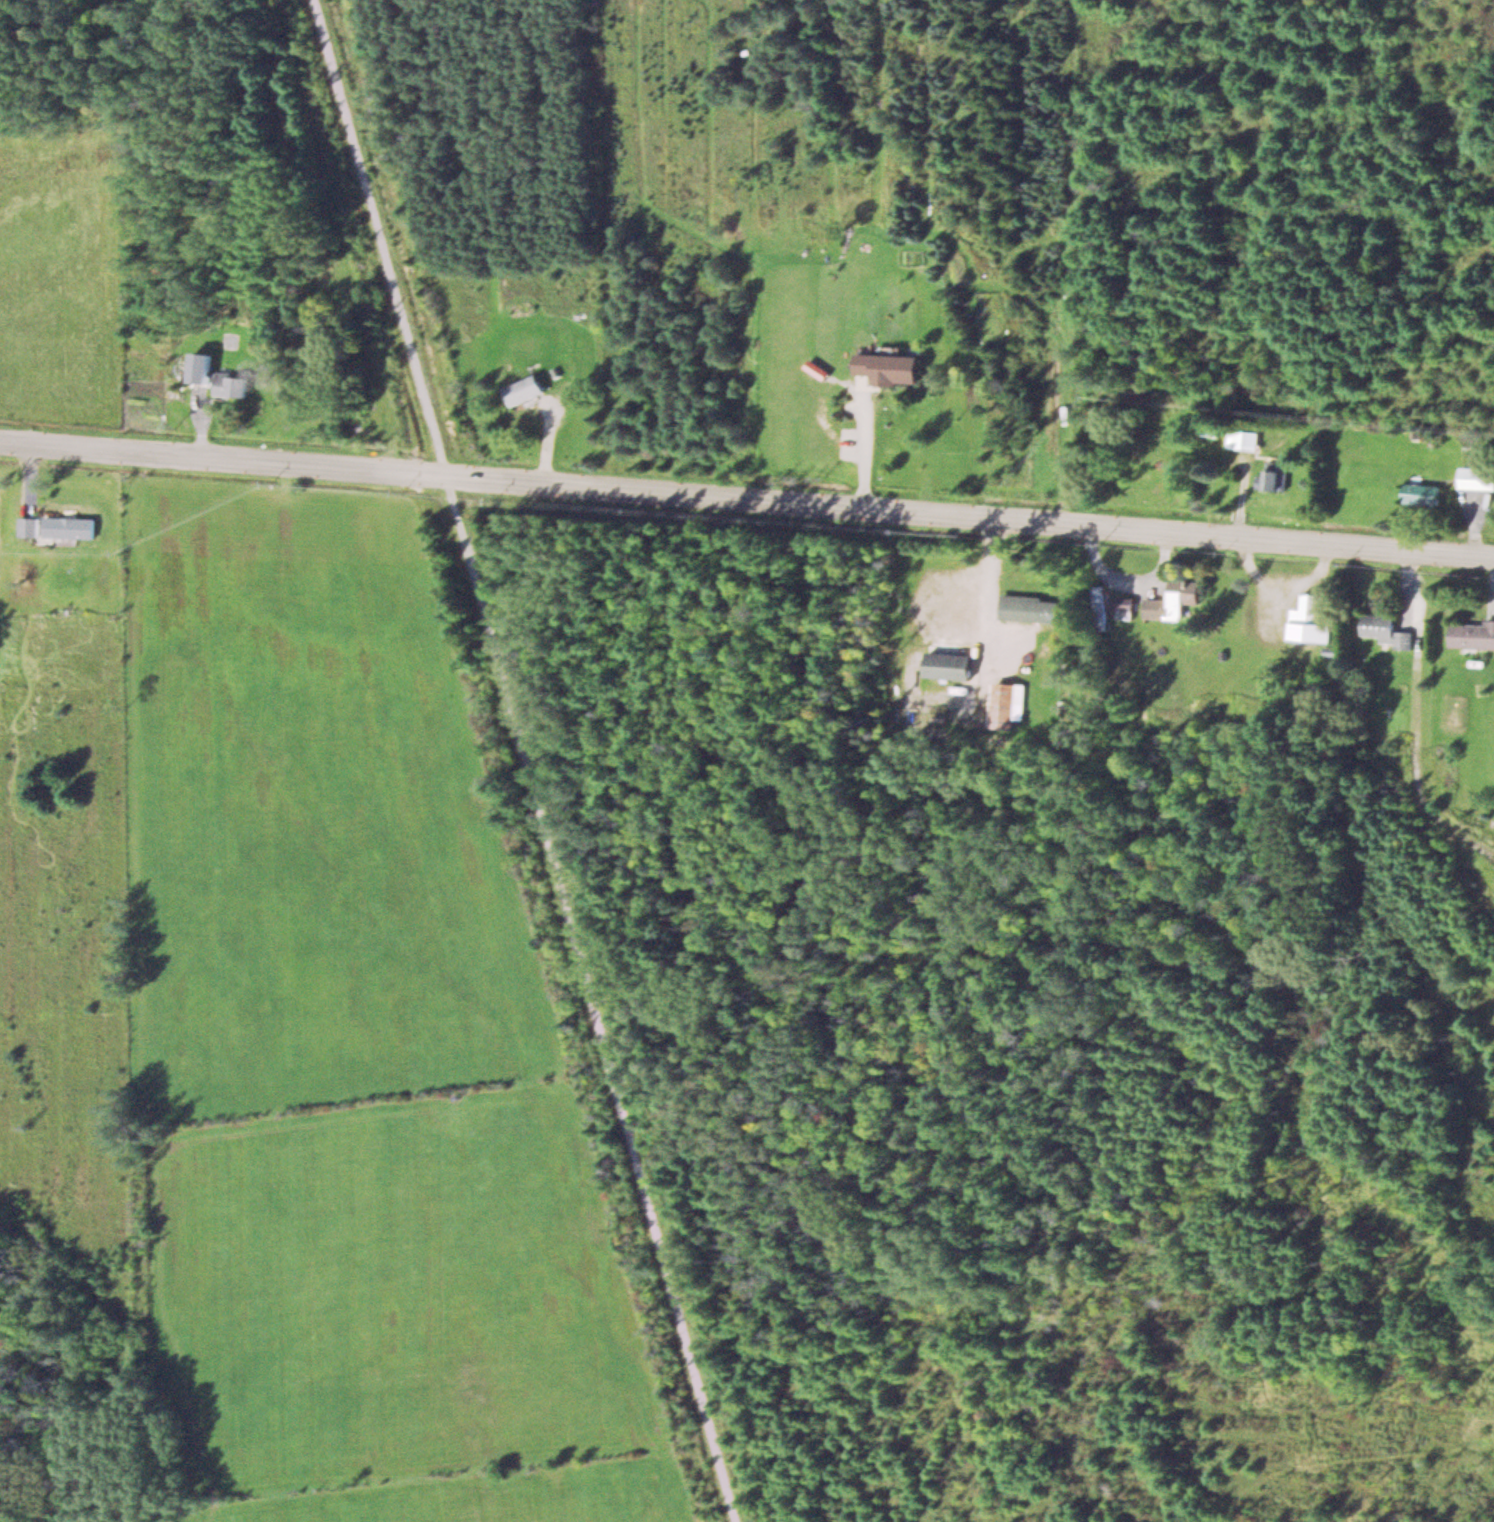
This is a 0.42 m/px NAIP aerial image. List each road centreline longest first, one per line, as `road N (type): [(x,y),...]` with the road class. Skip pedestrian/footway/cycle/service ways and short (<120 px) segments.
road 1 (secondary): [(1493,557),(0,439)]

